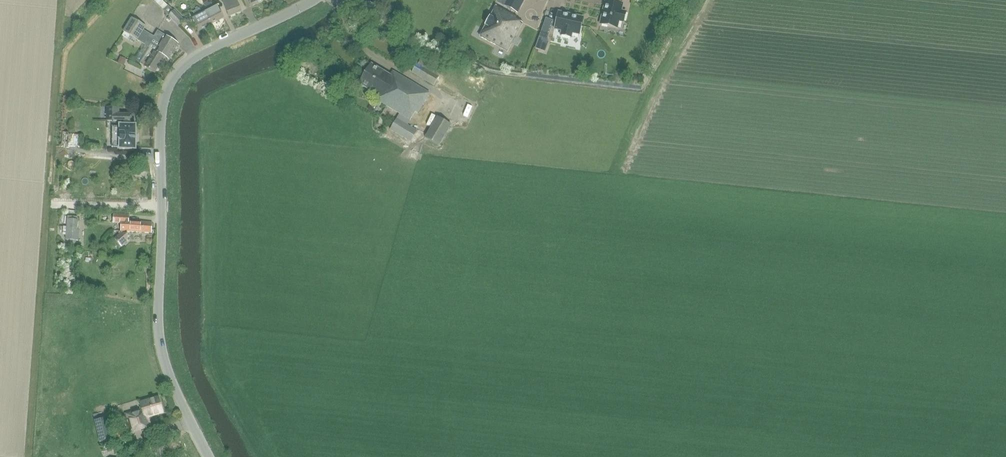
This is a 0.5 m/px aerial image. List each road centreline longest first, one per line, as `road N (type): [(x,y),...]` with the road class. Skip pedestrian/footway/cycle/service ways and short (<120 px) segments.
road 1 (tertiary): [(207,456),(159,338),(162,107),(191,58),(314,0)]

